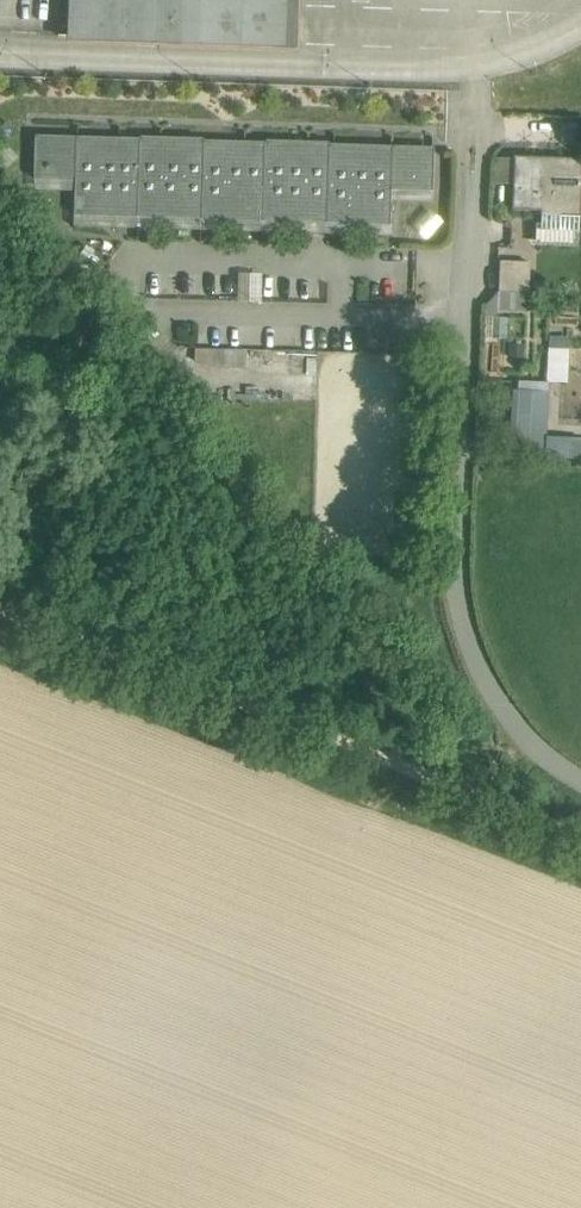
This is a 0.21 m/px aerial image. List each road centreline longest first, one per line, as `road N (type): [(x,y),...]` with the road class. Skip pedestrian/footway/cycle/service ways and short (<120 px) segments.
road 1 (track): [(0,618),(580,837)]
road 2 (unclassified): [(580,786),(519,733),(499,700),(455,564),(463,281)]

